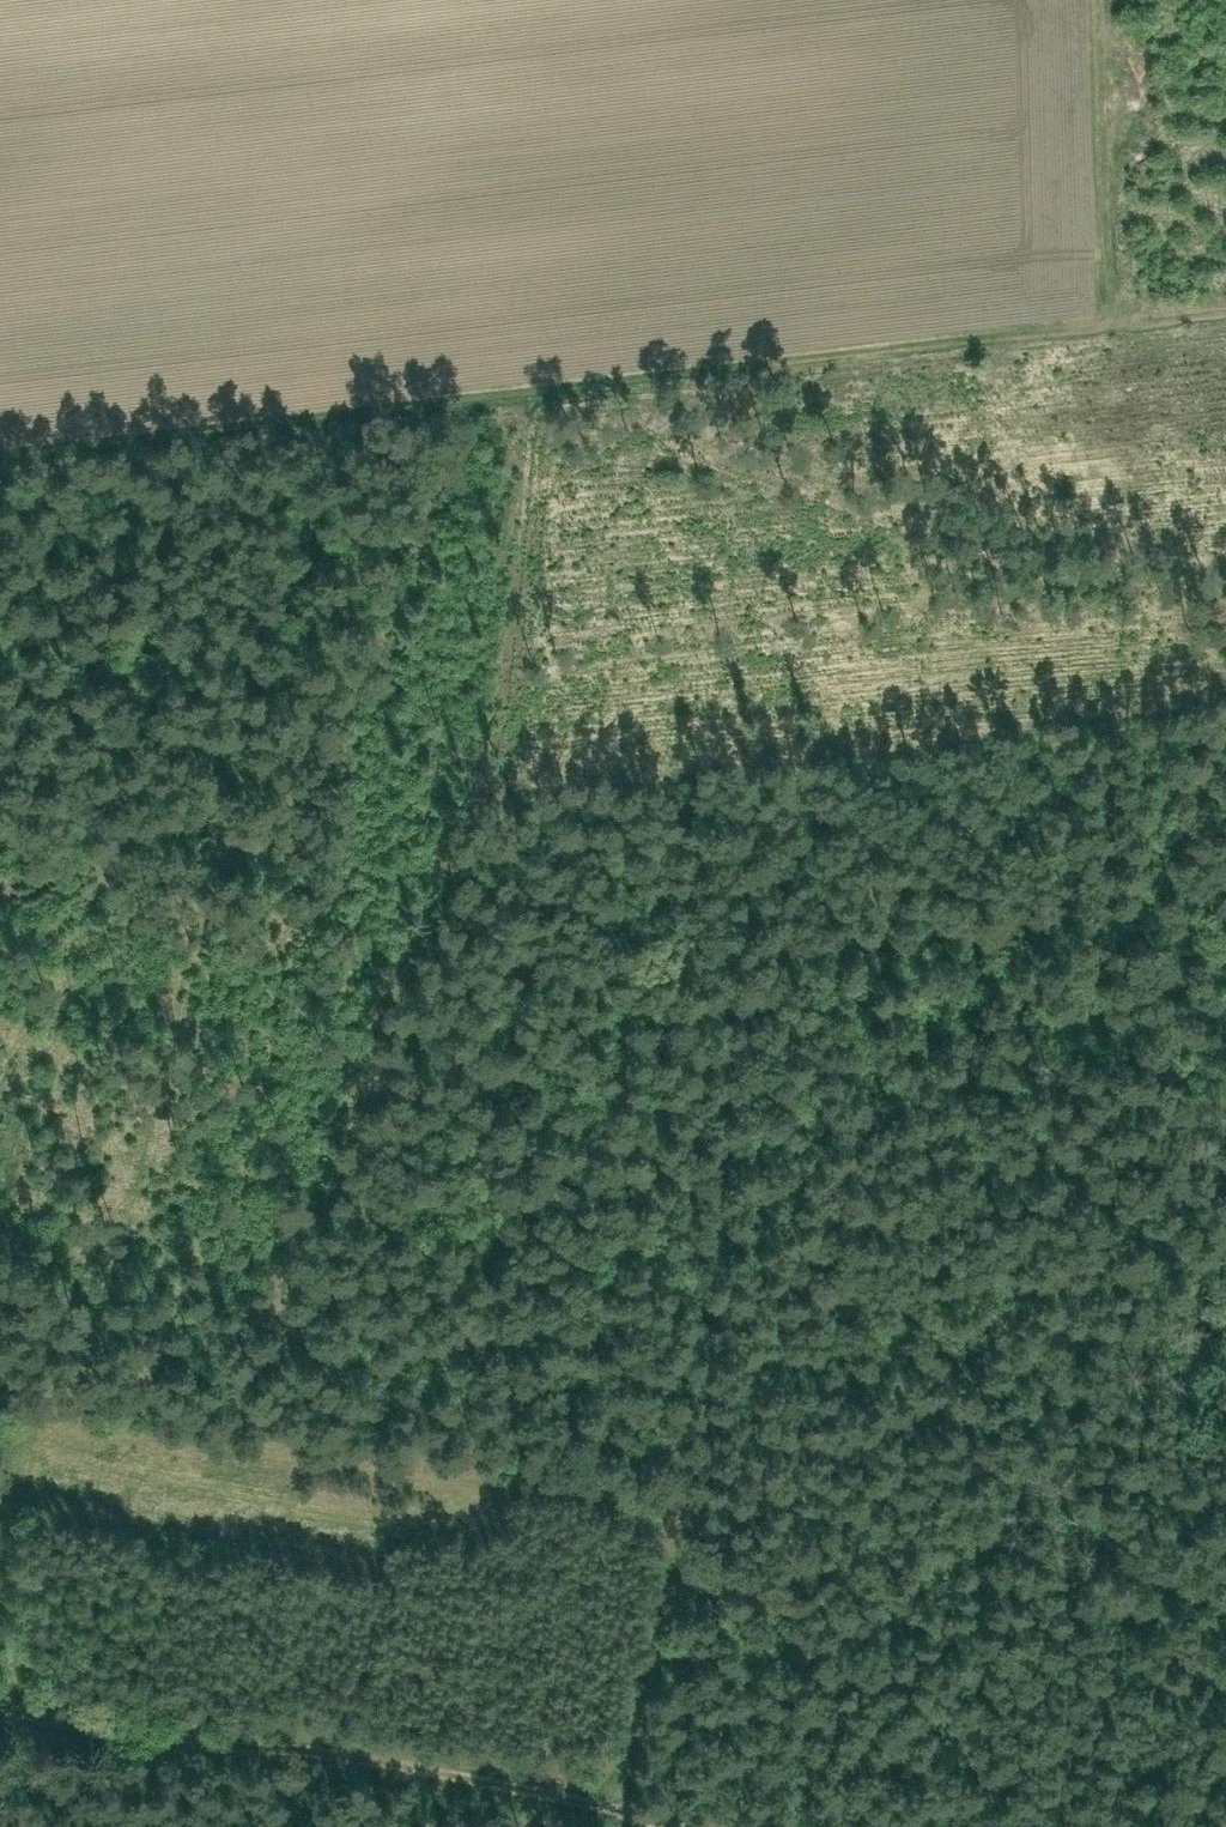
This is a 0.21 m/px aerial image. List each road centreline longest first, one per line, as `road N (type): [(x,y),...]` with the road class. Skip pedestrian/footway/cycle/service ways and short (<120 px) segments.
road 1 (track): [(0,1702),(732,1826)]

